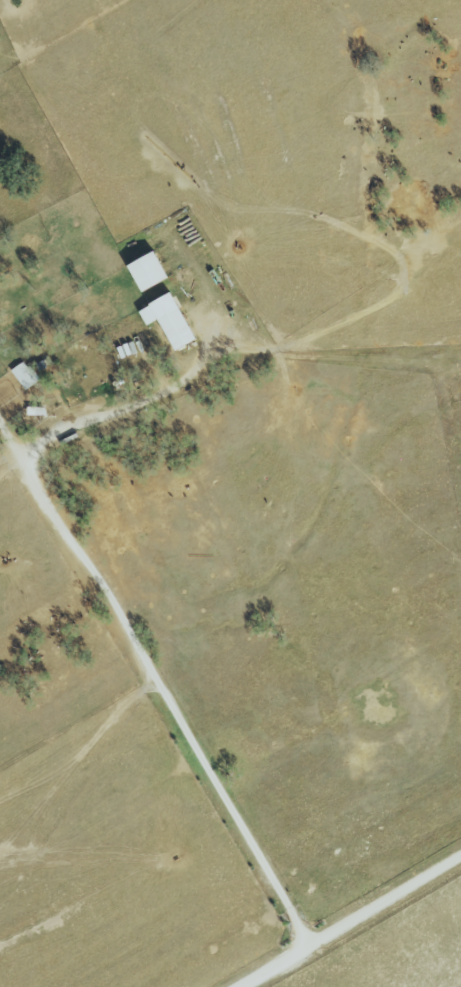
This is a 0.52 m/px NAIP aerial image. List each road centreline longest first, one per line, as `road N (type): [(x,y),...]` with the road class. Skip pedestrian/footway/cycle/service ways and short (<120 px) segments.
road 1 (track): [(306,940),(0,421)]
road 2 (residential): [(239,986),(460,853)]
road 3 (track): [(212,355),(169,390),(16,452)]

